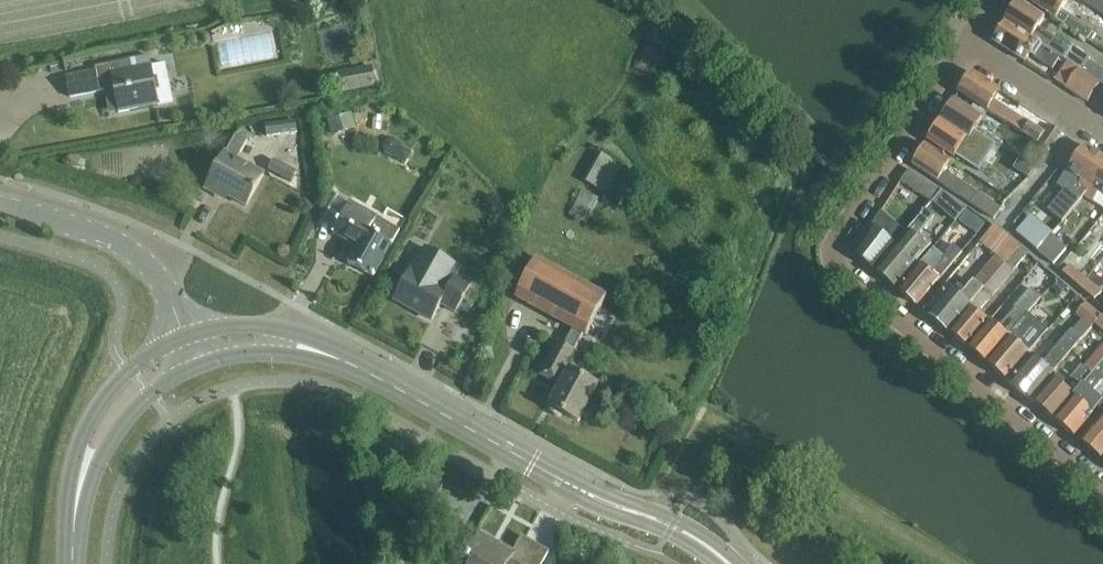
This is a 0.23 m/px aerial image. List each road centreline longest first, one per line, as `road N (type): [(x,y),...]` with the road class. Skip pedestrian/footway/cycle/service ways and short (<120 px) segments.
road 1 (residential): [(1102,491),(836,261),(838,238),(968,47)]
road 2 (tertiary): [(727,563),(357,370)]
road 3 (tertiary): [(184,338),(159,281),(114,241),(0,207)]
road 4 (tertiary): [(184,338),(128,369),(103,399),(84,435),(79,494)]
road 5 (tertiary): [(357,370),(330,348),(264,327),(184,338)]
road 6 (tertiary): [(79,494),(149,392),(194,365)]
road 7 (tertiary): [(194,365),(244,355),(357,370)]
road 8 (residential): [(1102,134),(968,47)]

